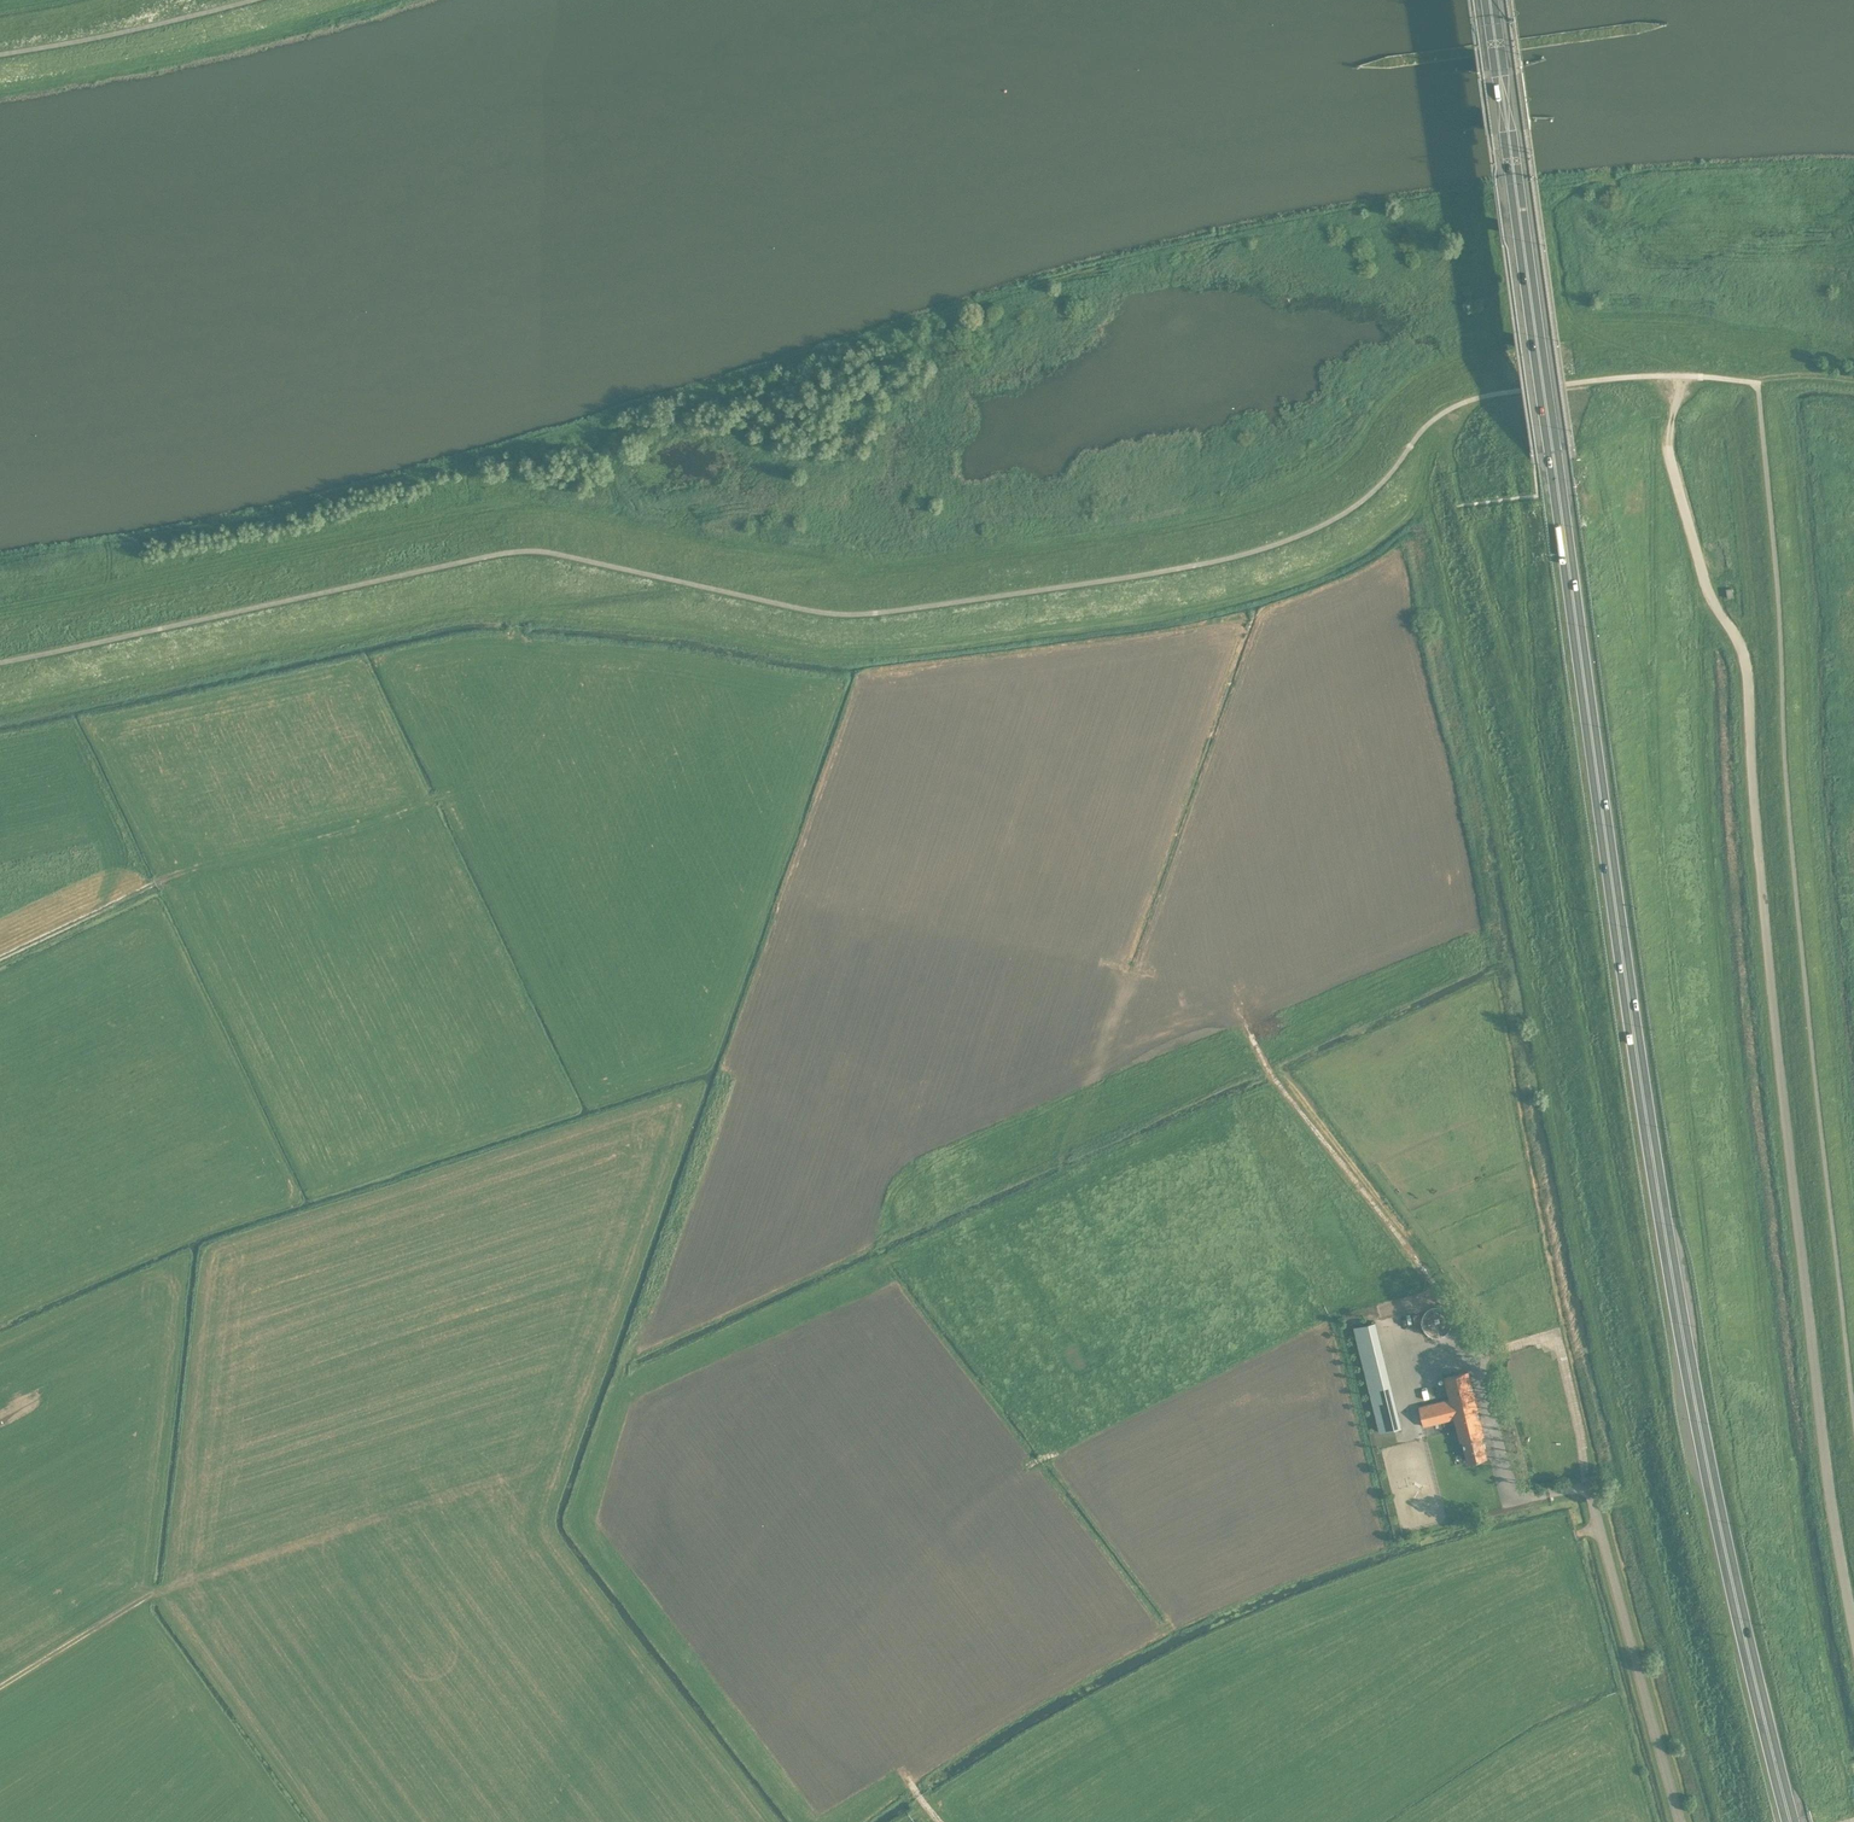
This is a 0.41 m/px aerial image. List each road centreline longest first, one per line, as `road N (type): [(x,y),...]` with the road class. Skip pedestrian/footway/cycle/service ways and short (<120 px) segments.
road 1 (trunk): [(1790,1821),(1685,1363),(1490,0)]
road 2 (unclassified): [(1853,1642),(1810,1338),(1764,924),(1747,678),(1704,579),(1673,462),(1678,375)]
road 3 (unclassified): [(1679,1821),(1590,1500),(1573,1486),(1549,1491)]
road 4 (track): [(0,1686),(150,1593)]

